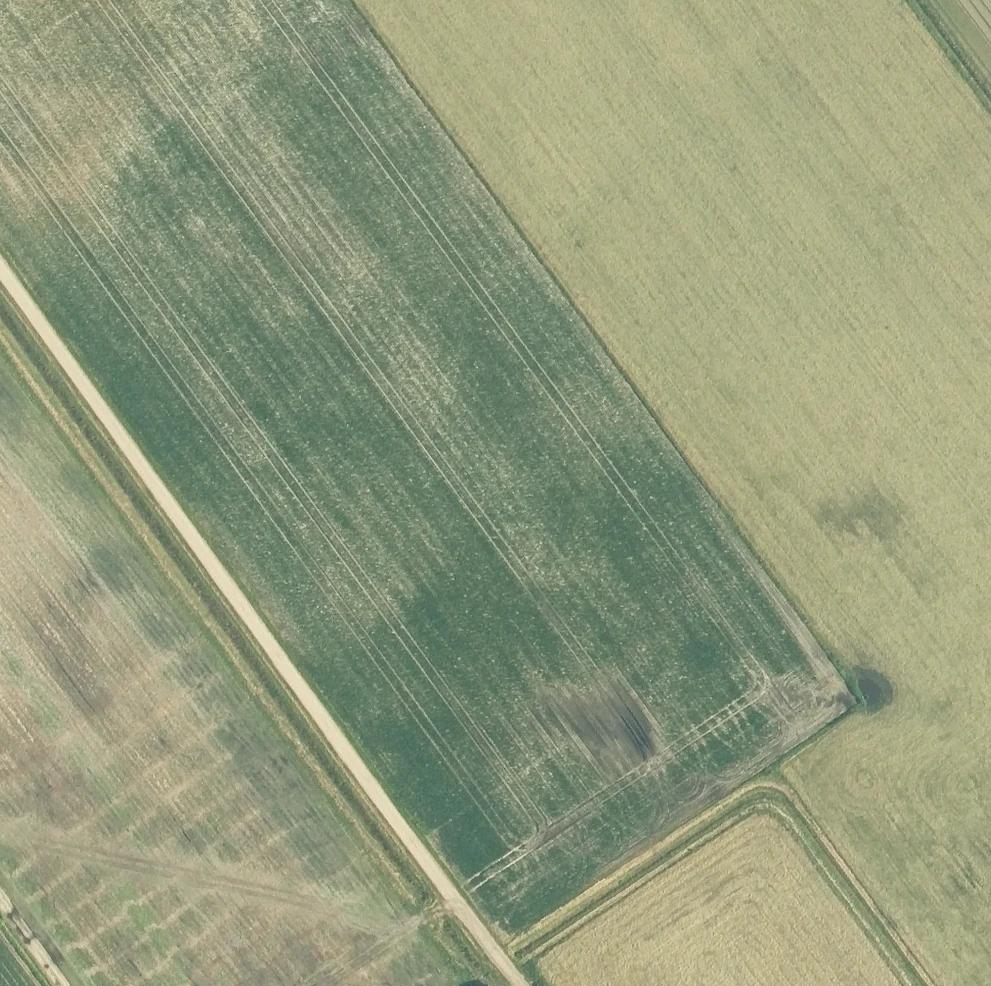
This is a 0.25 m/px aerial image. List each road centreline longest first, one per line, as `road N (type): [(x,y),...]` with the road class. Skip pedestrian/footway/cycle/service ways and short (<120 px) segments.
road 1 (track): [(518,985),(0,275)]

